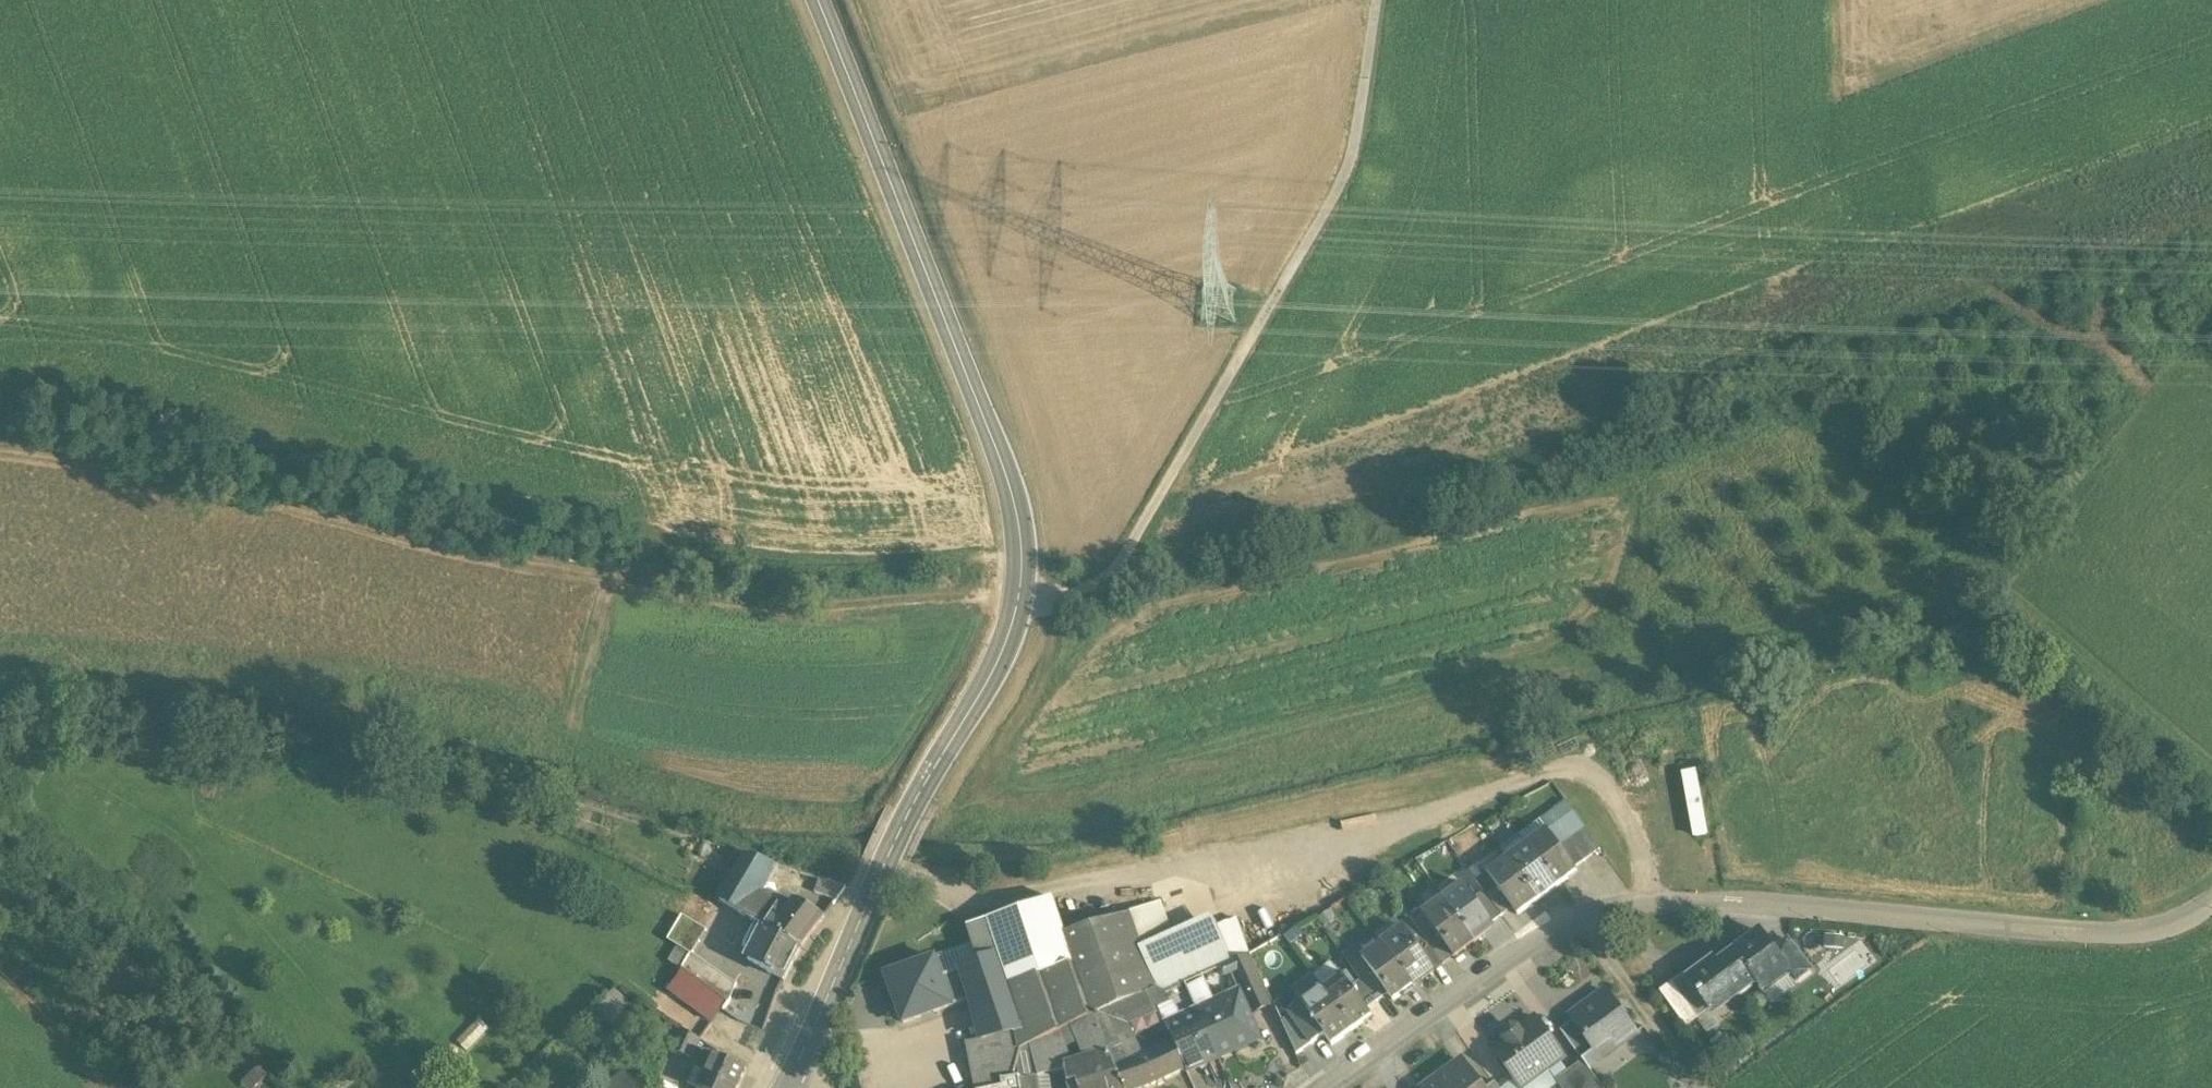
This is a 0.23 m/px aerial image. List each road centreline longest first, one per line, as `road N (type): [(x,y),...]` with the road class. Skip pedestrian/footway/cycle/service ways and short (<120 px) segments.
road 1 (secondary): [(780,1087),(919,799),(1011,637),(1025,561),(1010,479),(982,402),(821,0)]
road 2 (track): [(1837,0),(1854,324),(1603,435),(1395,511),(1121,576)]
road 3 (track): [(1025,561),(792,567),(63,397),(0,390)]
road 4 (track): [(0,447),(100,461),(410,545),(803,612),(1022,591)]
road 5 (track): [(1018,610),(1121,576),(1352,164),(1379,0)]
road 6 (residential): [(1329,1087),(1571,924),(1675,903),(1806,909)]
road 7 (unclassified): [(1806,909),(2118,935),(2164,928),(2211,903)]
road 8 (track): [(2211,223),(2097,244),(1854,324)]
road 9 (track): [(1583,920),(1699,1076)]

